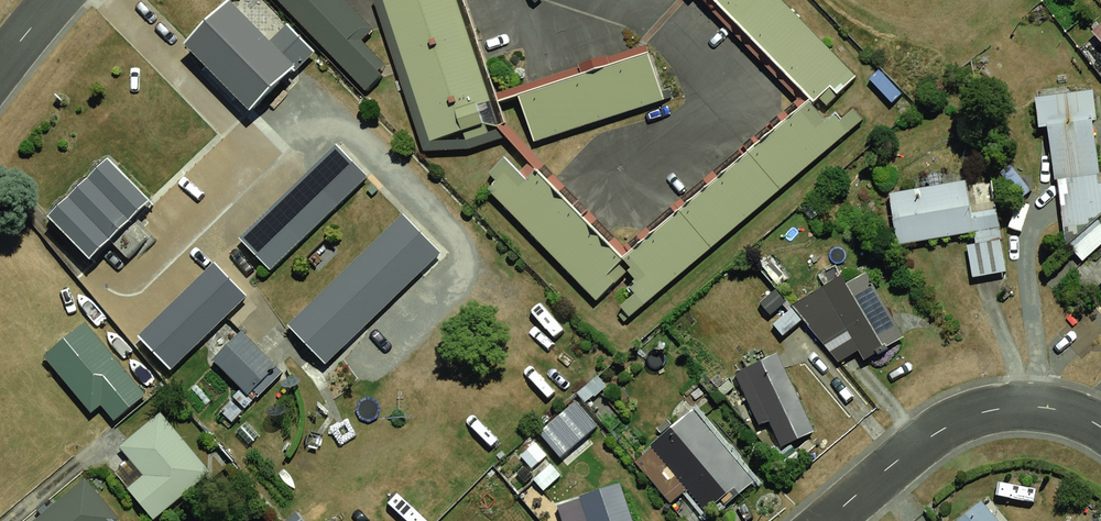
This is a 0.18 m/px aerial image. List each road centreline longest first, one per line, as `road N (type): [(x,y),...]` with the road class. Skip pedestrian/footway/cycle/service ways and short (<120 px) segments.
road 1 (residential): [(825,520),(931,436),(982,412),(1039,407),(1100,427)]

